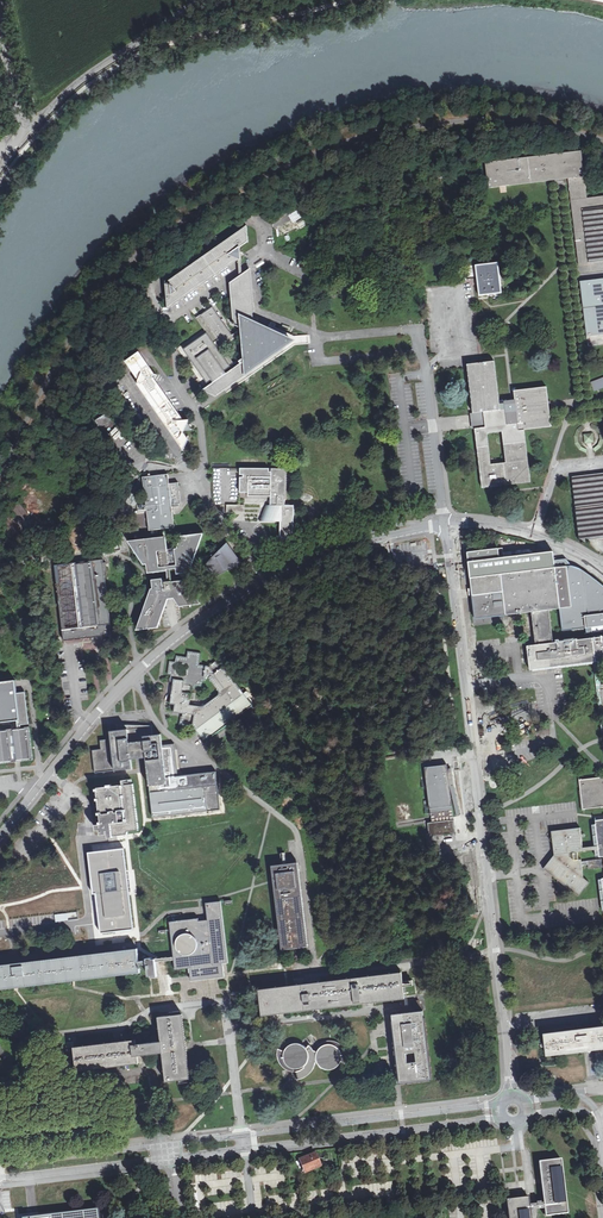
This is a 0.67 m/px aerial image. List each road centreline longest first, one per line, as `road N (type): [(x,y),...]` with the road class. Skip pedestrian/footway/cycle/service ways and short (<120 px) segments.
road 1 (tertiary): [(445,525),(512,1093)]
road 2 (tertiary): [(0,835),(139,670),(263,579),(323,553),(445,525)]
road 3 (unclassified): [(172,1155),(498,1120)]
road 4 (unclassified): [(496,1105),(171,1144)]
road 5 (unclassified): [(27,132),(81,80),(198,0)]
road 6 (unclassified): [(0,1178),(172,1155)]
road 7 (unclassified): [(171,1144),(0,1165)]
road 8 (unclassified): [(602,566),(537,532),(445,525)]

